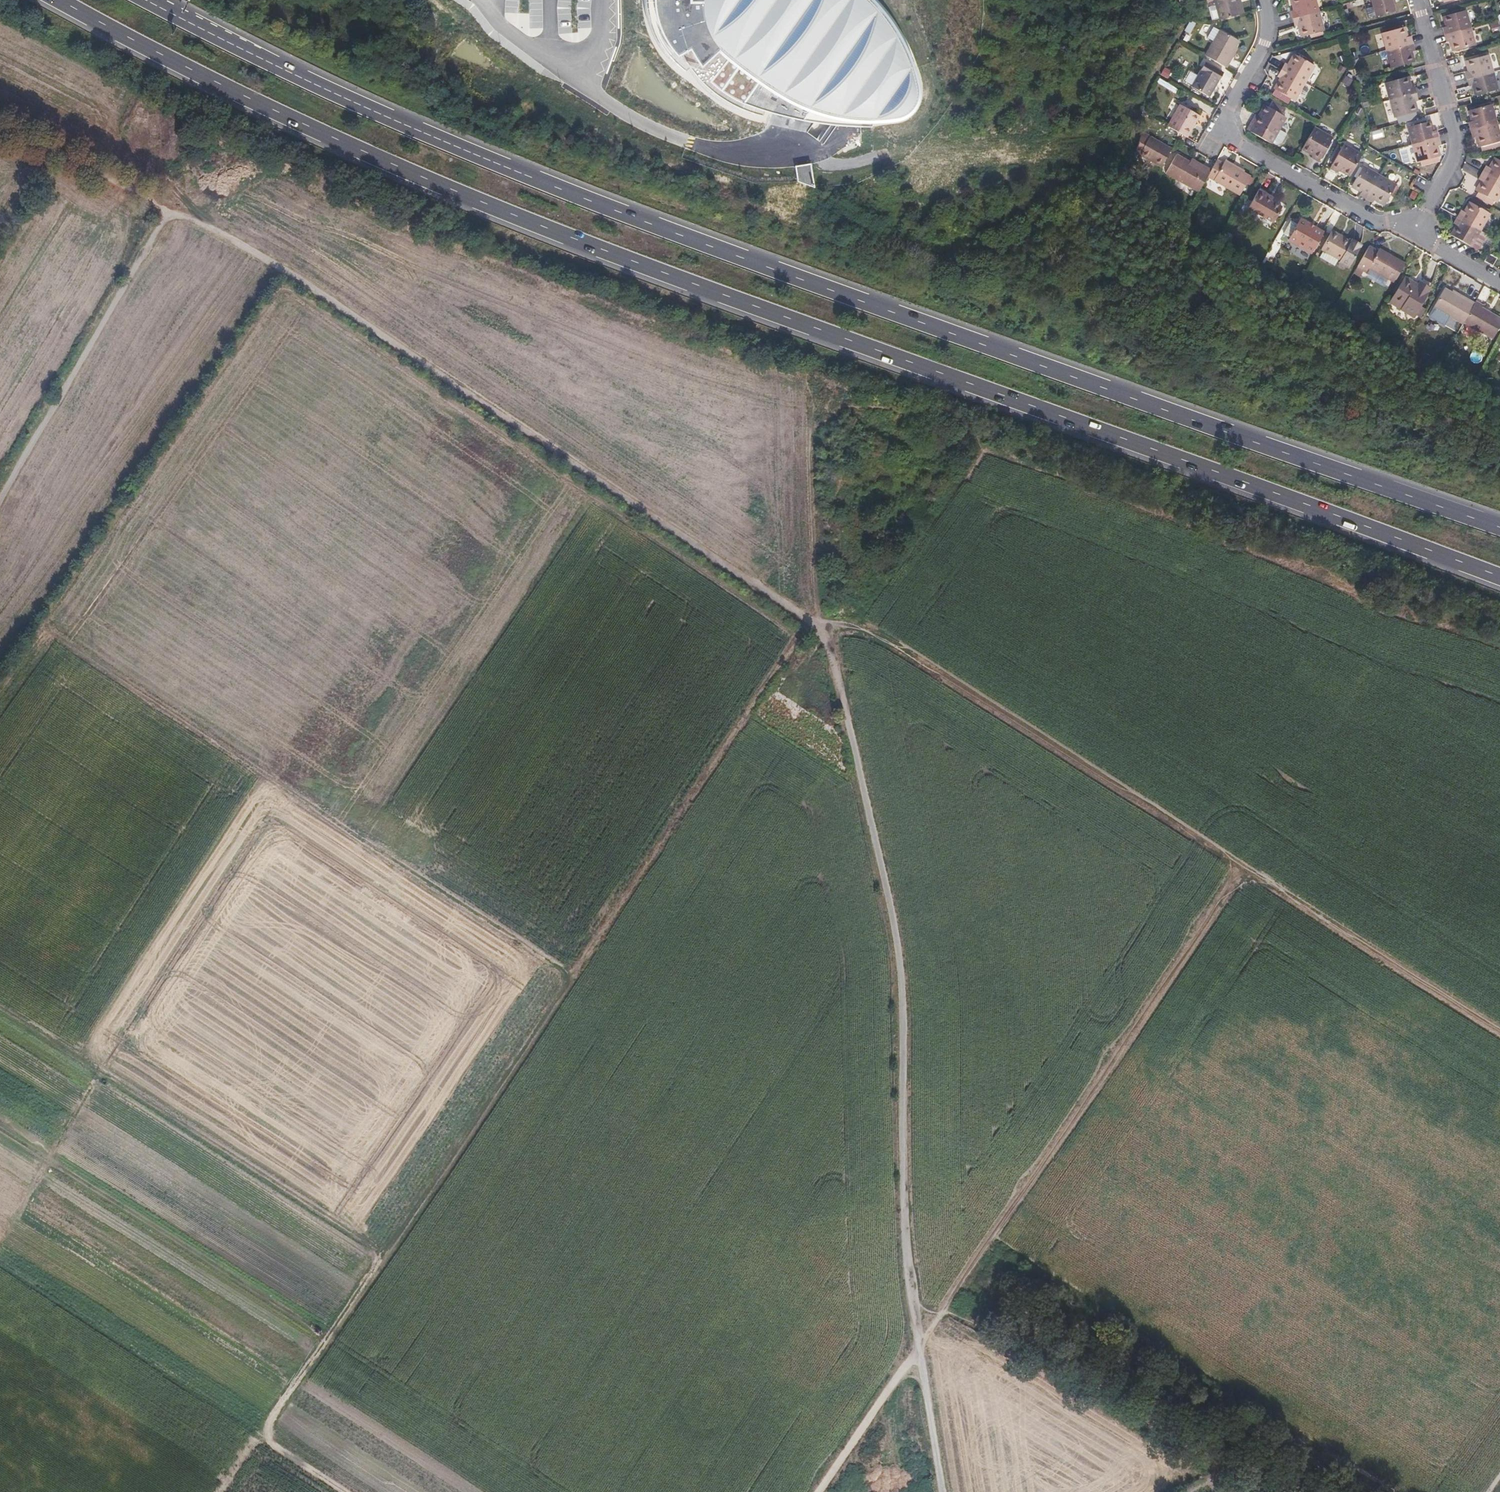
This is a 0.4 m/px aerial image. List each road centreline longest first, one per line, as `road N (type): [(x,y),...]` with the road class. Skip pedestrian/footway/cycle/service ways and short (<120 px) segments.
road 1 (motorway): [(60,0),(147,51),(441,186),(1499,577)]
road 2 (motorway): [(1499,524),(532,179),(146,0)]
road 3 (track): [(348,1491),(267,1439),(813,618)]
road 4 (track): [(799,638),(285,284),(49,611),(47,629)]
road 5 (track): [(942,1491),(905,1264),(901,966),(825,625)]
road 6 (track): [(825,625),(867,635),(903,656),(1499,1035)]
road 7 (track): [(172,215),(201,222),(308,286),(825,625)]
road 8 (track): [(817,1491),(1241,869)]
road 9 (track): [(573,977),(47,629)]
road 10 (track): [(387,1258),(0,1007)]
road 11 (residential): [(1411,232),(1216,132),(1266,43),(1264,0)]
road 12 (residential): [(1417,0),(1456,147),(1411,232)]
road 13 (track): [(825,625),(805,394)]
road 14 (track): [(867,635),(995,453)]

